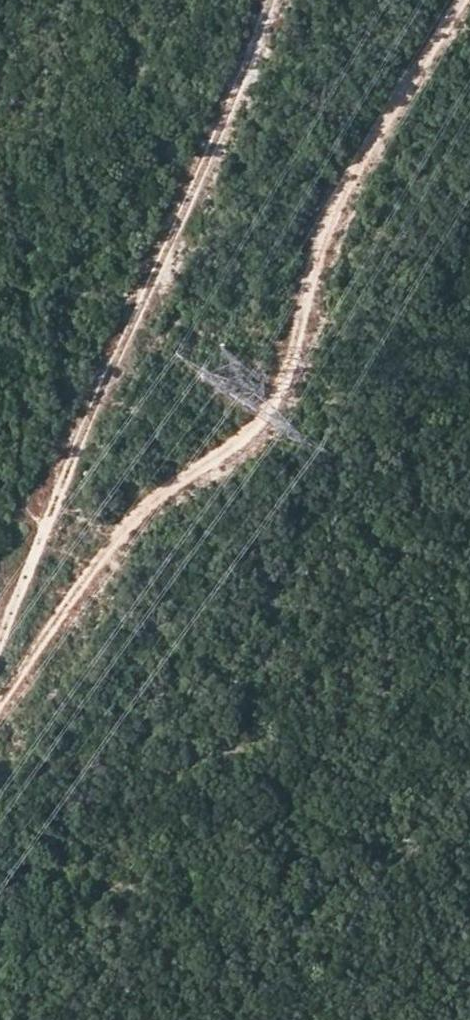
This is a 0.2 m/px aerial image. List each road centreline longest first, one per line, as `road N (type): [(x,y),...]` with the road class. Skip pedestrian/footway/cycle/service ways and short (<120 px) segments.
road 1 (track): [(462,0),(326,215),(270,416),(144,503),(0,703)]
road 2 (track): [(0,641),(42,521),(133,332),(271,0)]

